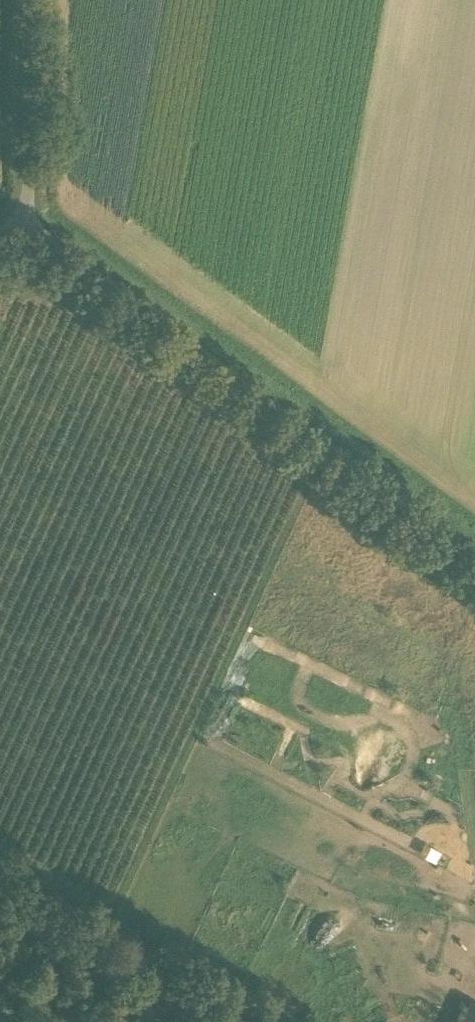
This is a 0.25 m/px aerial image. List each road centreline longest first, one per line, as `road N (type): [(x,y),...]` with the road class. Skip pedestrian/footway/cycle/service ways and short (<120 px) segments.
road 1 (unclassified): [(474,556),(73,250),(31,242)]
road 2 (unclassified): [(31,242),(32,0)]

